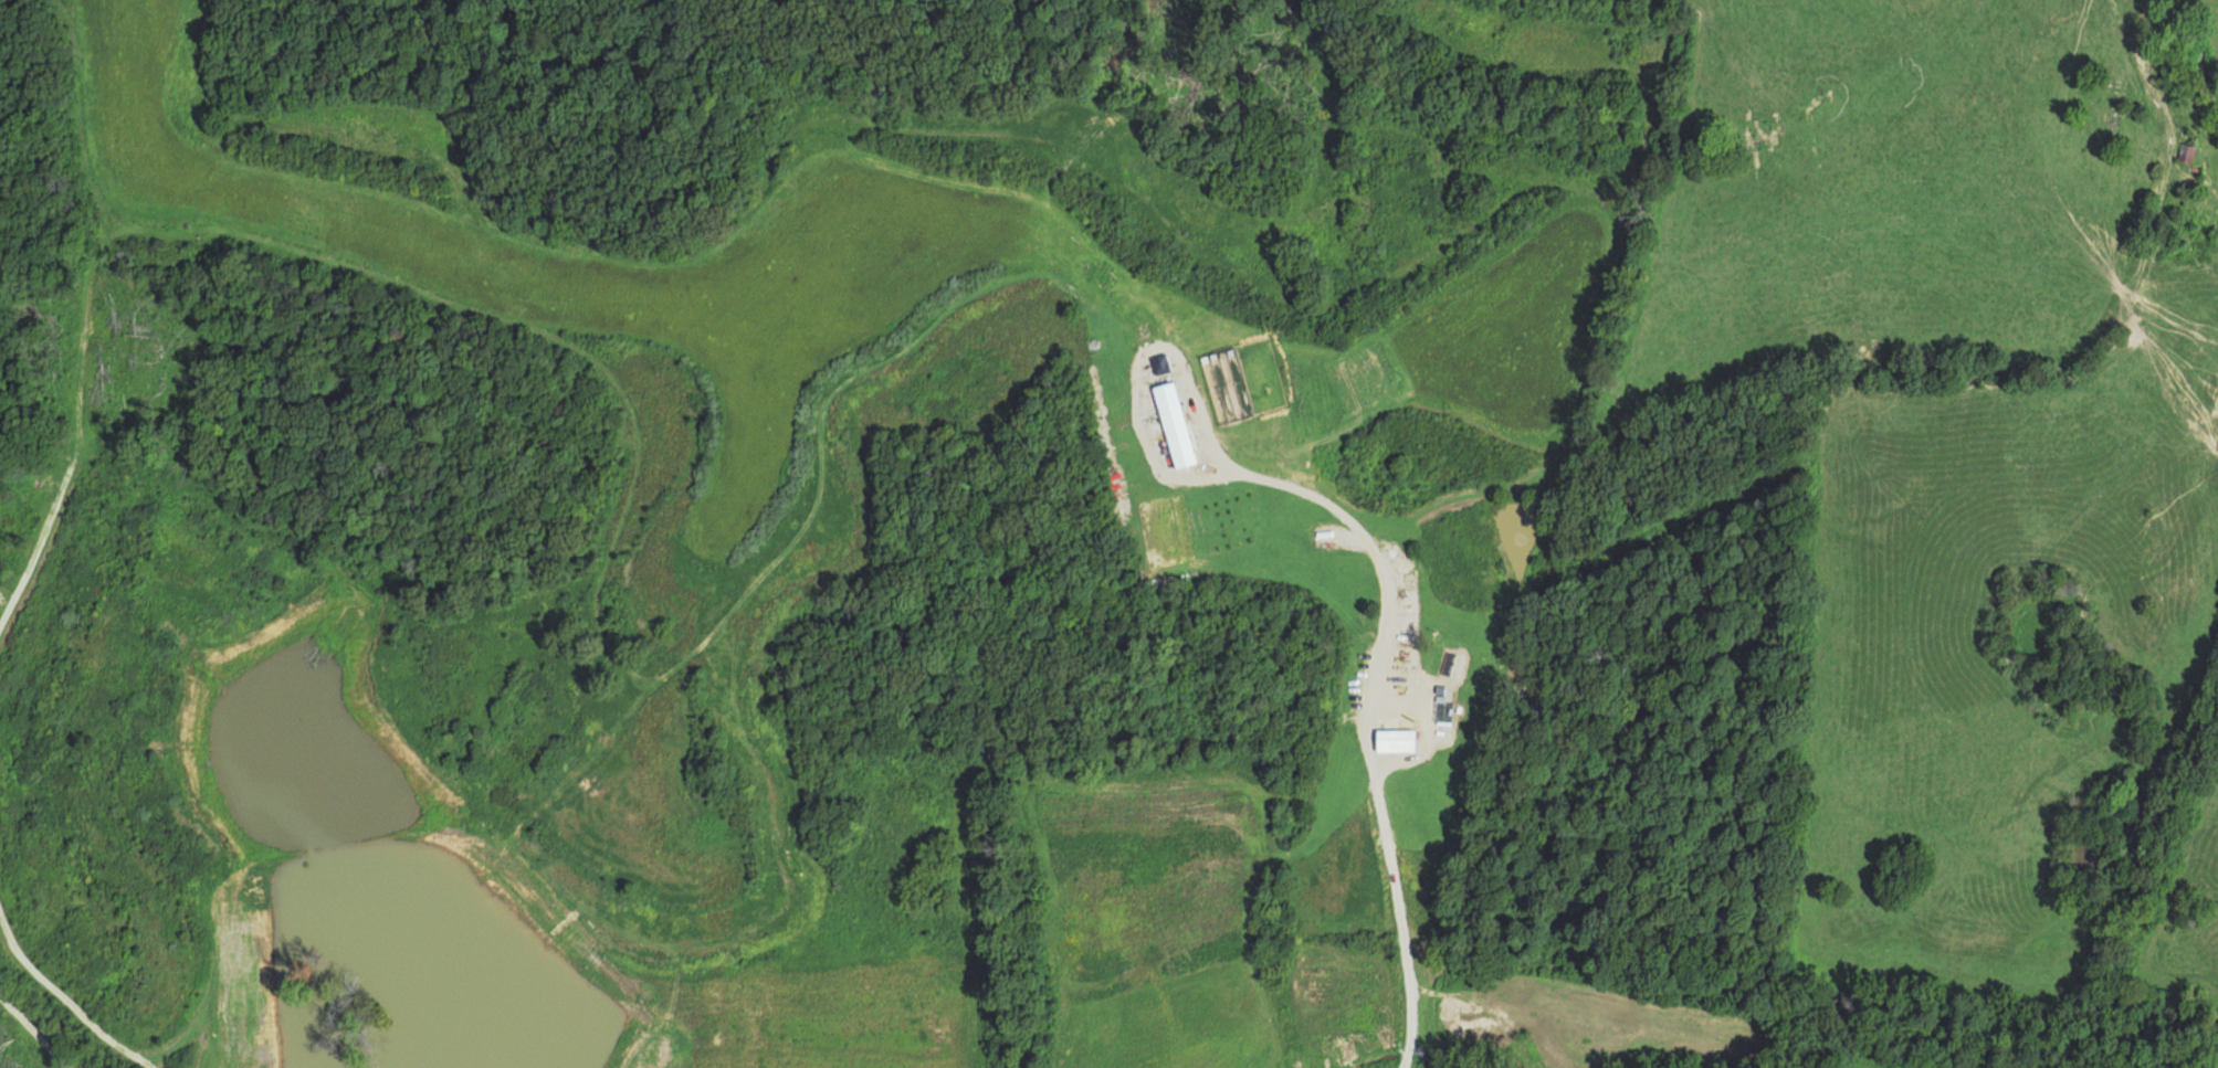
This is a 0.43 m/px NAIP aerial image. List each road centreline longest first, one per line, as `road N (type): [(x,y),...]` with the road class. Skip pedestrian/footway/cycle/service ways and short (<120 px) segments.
road 1 (residential): [(1391,1067),(1433,1032),(1511,842),(1558,634),(1611,504),(1689,421),(2012,338),(2113,296),(2137,225),(2166,18),(2176,0)]

